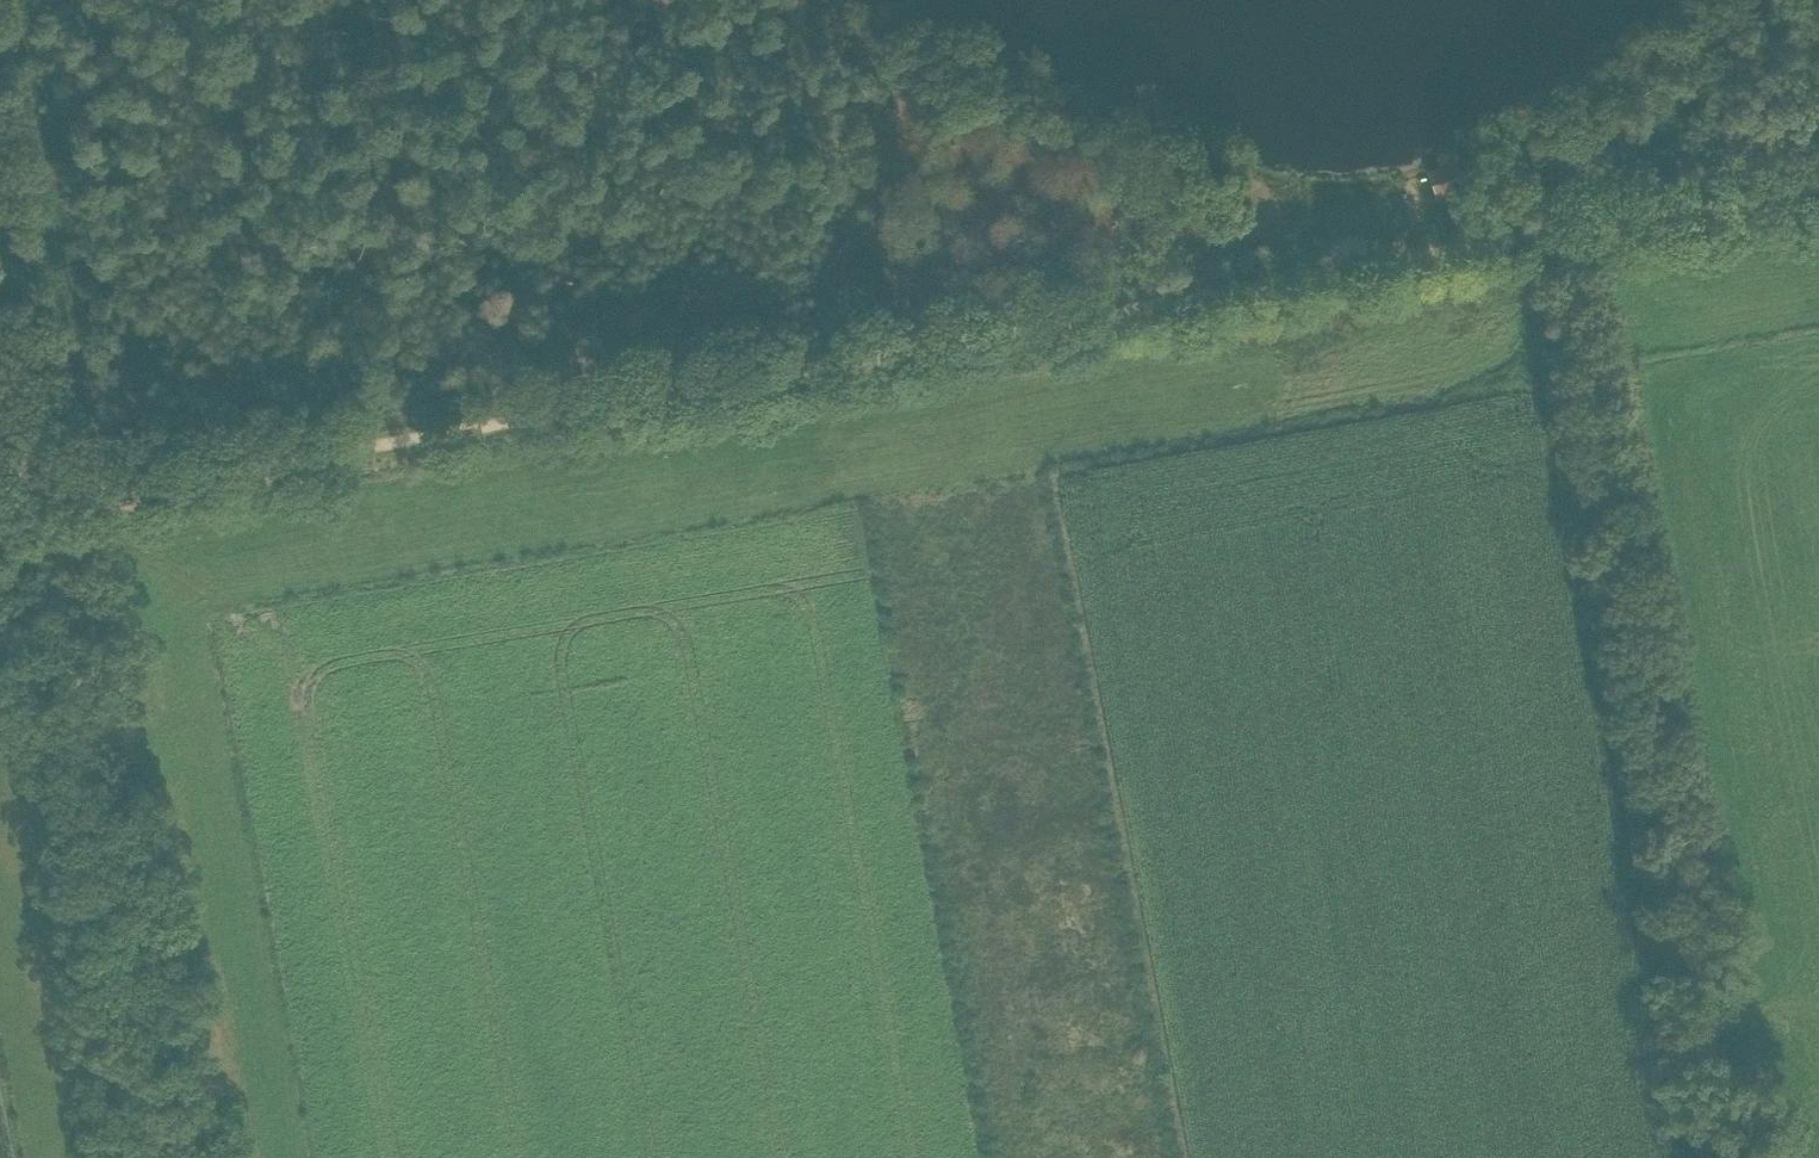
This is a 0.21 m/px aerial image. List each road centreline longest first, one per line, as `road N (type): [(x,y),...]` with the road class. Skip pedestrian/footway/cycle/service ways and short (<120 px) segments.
road 1 (track): [(1555,238),(48,497)]
road 2 (track): [(1731,1157),(1555,238)]
road 3 (track): [(48,497),(170,1157)]
road 4 (track): [(1555,238),(1818,190)]
road 5 (track): [(0,256),(48,497)]

